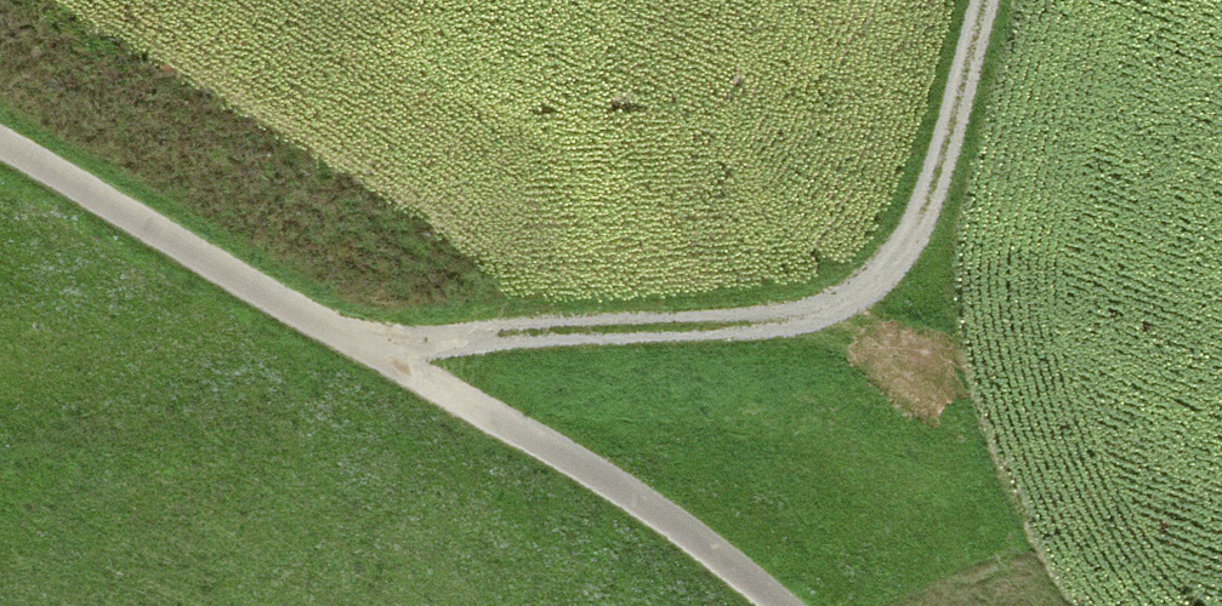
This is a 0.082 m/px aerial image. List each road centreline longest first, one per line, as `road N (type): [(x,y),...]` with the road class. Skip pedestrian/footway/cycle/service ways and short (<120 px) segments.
road 1 (track): [(0,154),(641,500),(773,605)]
road 2 (track): [(347,341),(839,322),(906,260),(989,0)]

